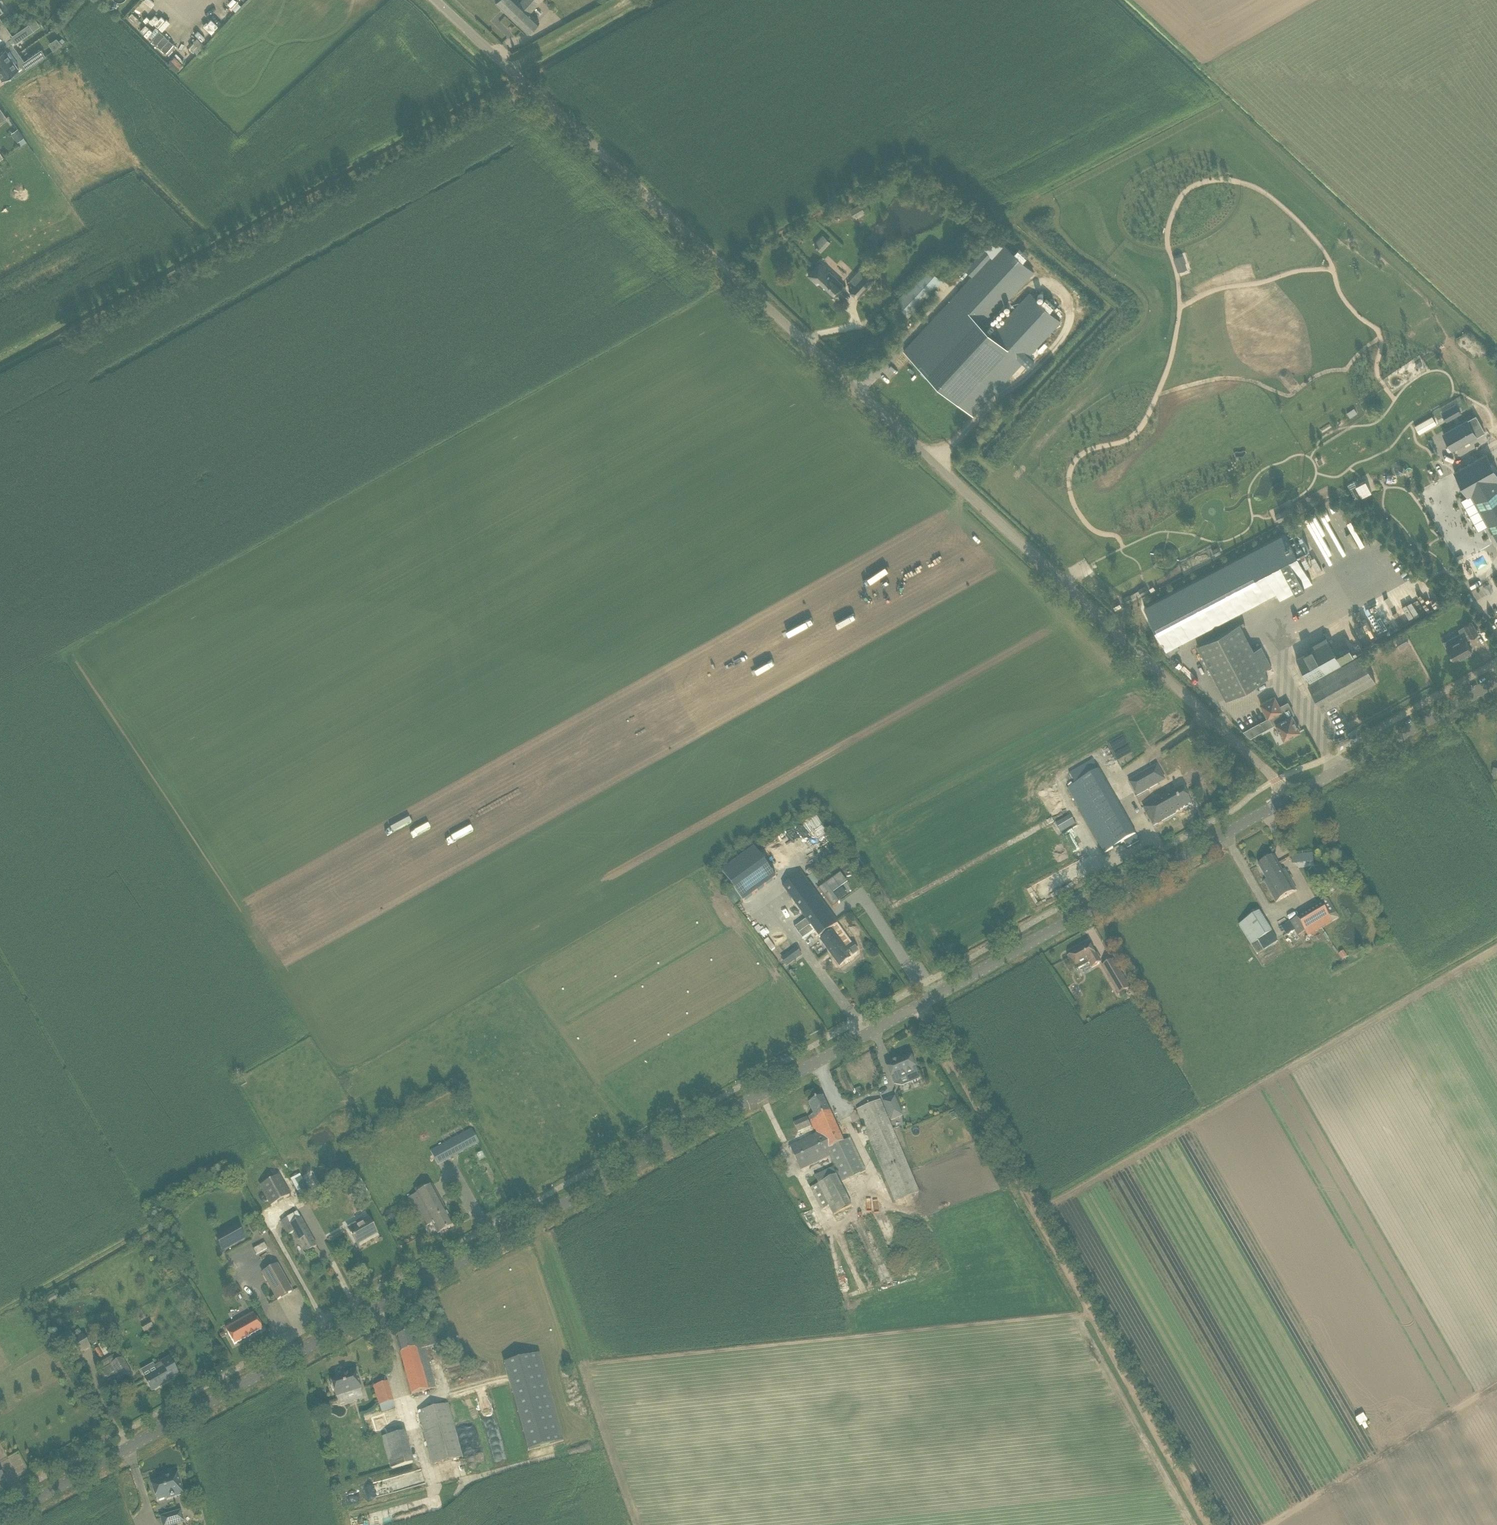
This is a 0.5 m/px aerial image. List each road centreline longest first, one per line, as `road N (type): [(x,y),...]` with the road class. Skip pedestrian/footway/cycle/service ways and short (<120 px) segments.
road 1 (tertiary): [(0,1523),(1286,799)]
road 2 (unclassified): [(1286,799),(1263,768),(434,0)]
road 3 (track): [(1209,1524),(919,1004)]
road 4 (tertiary): [(1286,799),(1496,681)]
road 5 (track): [(508,71),(634,0)]

